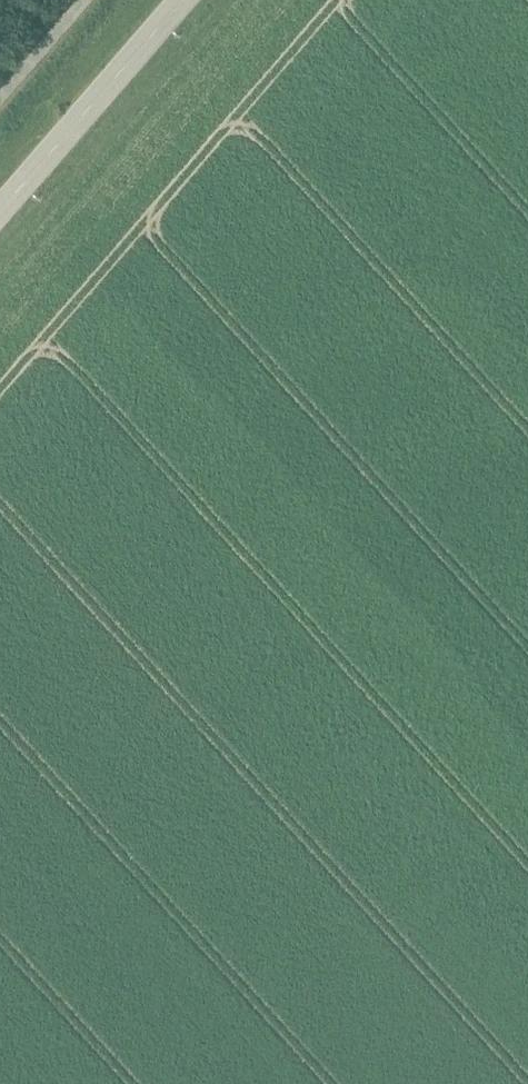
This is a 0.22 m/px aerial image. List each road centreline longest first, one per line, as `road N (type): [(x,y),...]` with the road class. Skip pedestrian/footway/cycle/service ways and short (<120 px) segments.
road 1 (tertiary): [(0,215),(186,0)]

